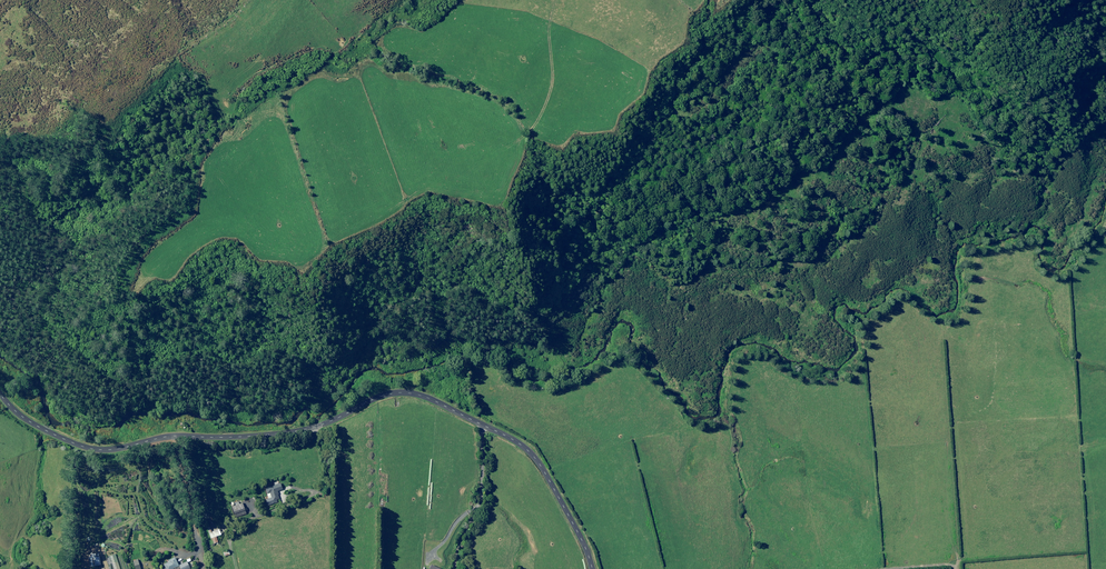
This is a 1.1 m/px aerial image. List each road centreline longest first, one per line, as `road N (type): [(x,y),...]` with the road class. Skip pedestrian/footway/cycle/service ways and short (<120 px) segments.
road 1 (track): [(229,98),(239,123),(201,156),(191,179),(50,281),(51,336),(71,353),(164,365),(284,355),(334,379),(385,338),(411,330),(576,349),(629,299),(685,289),(703,272),(759,270),(810,246),(914,165)]
road 2 (tertiary): [(0,394),(45,430),(106,450),(171,436),(292,432),(389,394),(415,394),(530,453),(592,568)]
road 3 (track): [(914,165),(870,140),(864,126),(885,90),(934,89),(955,68),(938,51),(900,49),(843,72),(833,71),(843,42),(813,30),(780,34),(742,59),(692,117),(676,113),(677,83),(710,5)]
road 4 (track): [(1105,168),(1088,189),(1044,196),(1024,212),(970,204),(914,165)]

